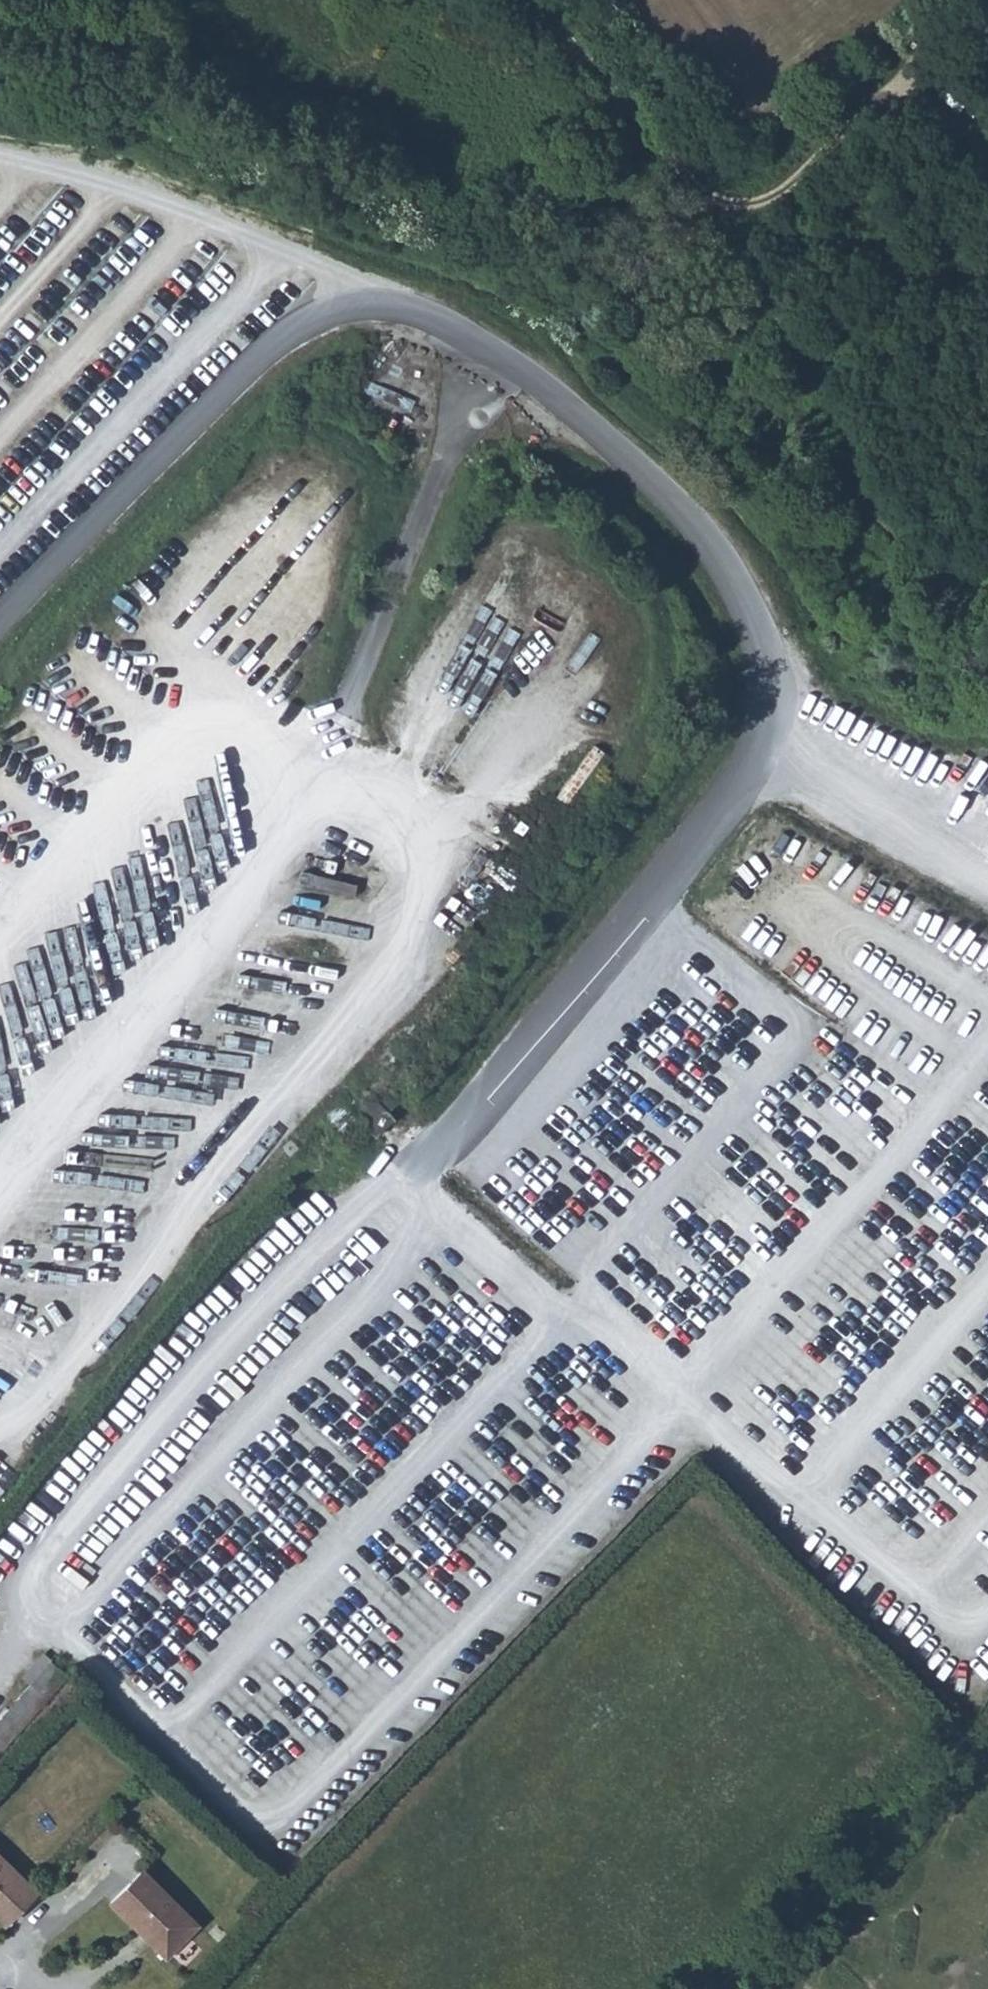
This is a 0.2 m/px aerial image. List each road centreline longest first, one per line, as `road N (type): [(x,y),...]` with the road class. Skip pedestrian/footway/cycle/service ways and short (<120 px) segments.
road 1 (track): [(529,0),(696,199),(746,223),(987,293)]

